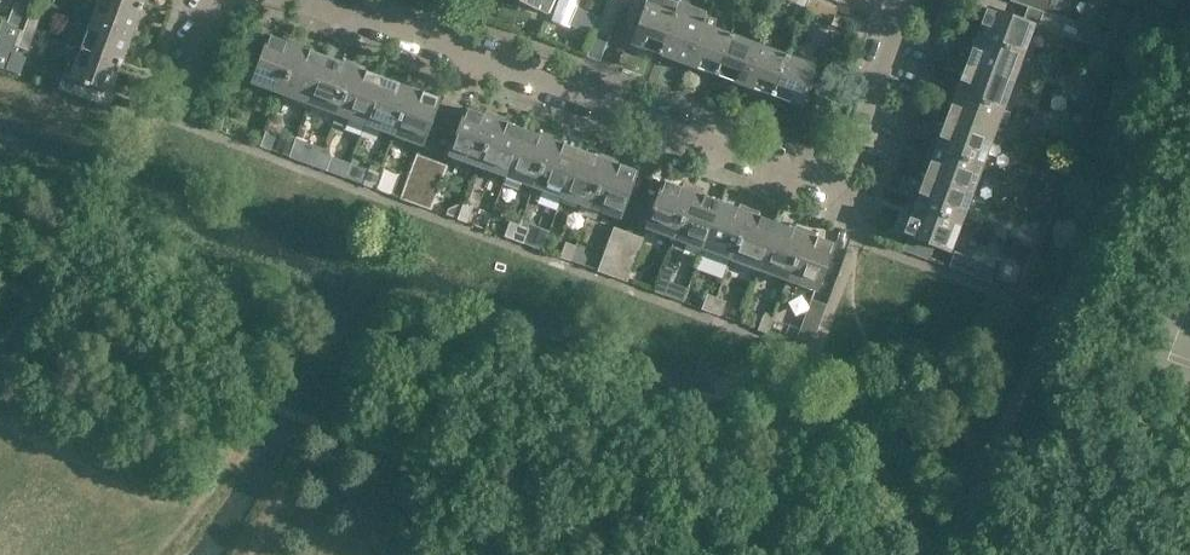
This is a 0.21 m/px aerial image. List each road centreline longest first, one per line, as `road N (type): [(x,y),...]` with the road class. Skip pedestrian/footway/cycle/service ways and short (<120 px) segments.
road 1 (residential): [(898,13),(828,181),(803,179),(328,0)]

